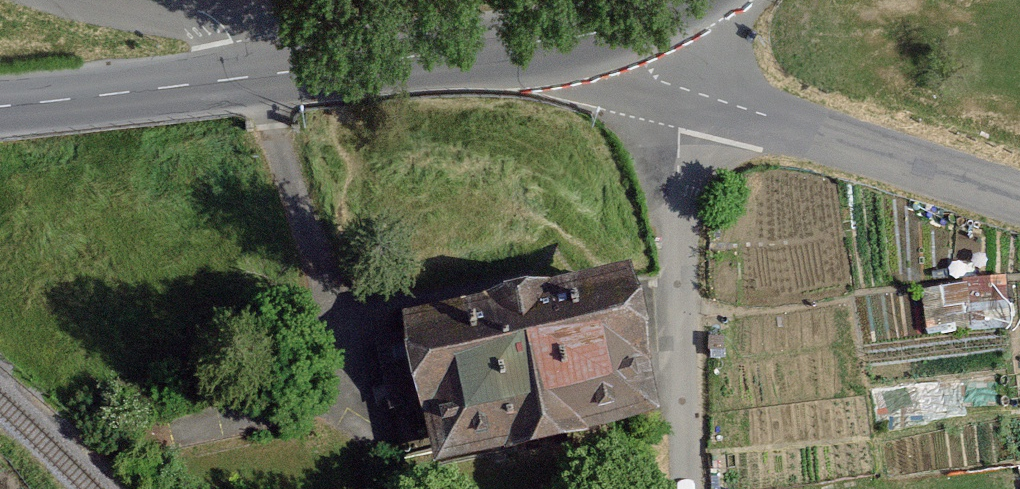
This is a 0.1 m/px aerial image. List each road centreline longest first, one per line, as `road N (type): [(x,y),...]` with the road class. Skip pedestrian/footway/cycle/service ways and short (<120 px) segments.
road 1 (residential): [(686,84),(686,488)]
road 2 (secondary): [(266,76),(592,33),(641,19)]
road 3 (tertiary): [(1019,198),(686,84)]
road 4 (secondary): [(266,76),(0,105)]
road 5 (residential): [(147,0),(194,9),(266,76)]

